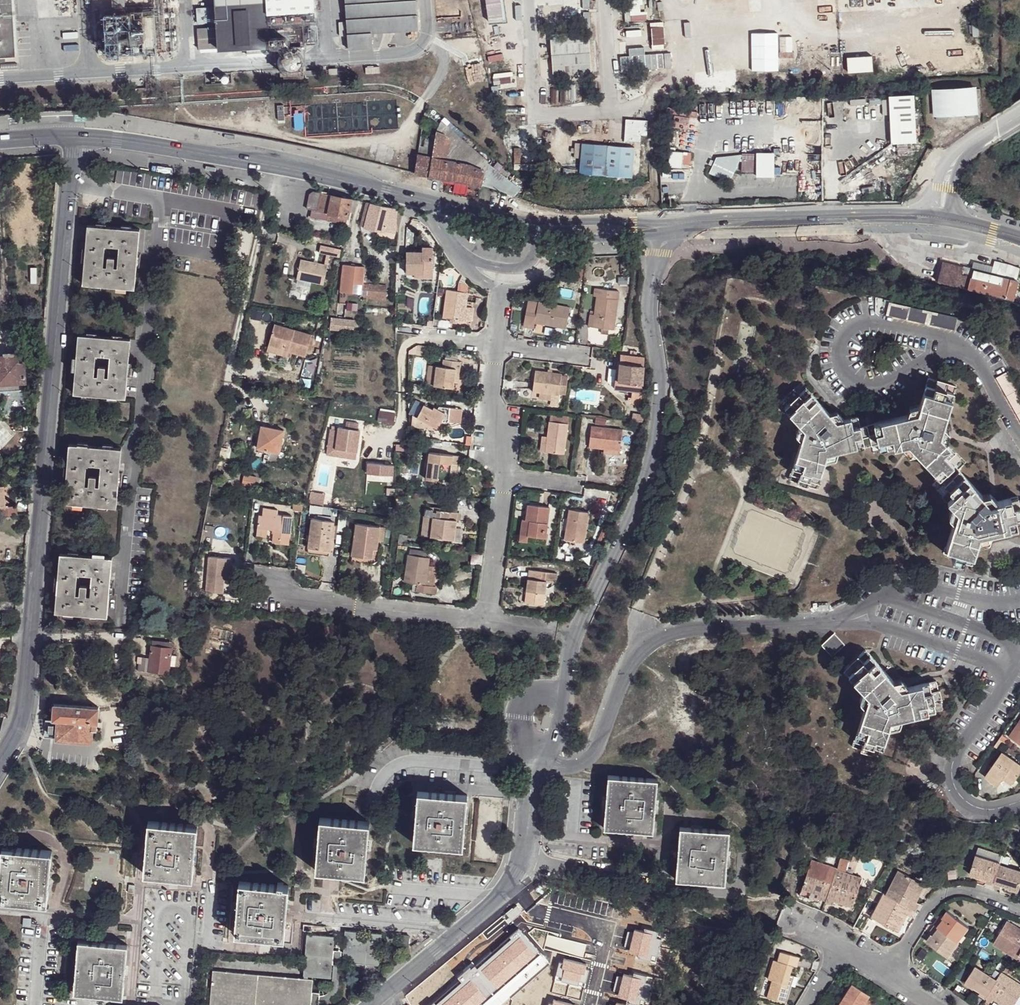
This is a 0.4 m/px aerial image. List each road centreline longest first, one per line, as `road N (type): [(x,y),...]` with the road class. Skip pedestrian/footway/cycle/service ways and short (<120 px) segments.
road 1 (residential): [(78,136),(27,693),(0,761)]
road 2 (residential): [(543,756),(578,634),(649,472),(661,385),(653,285)]
road 3 (residential): [(853,621),(661,635),(632,656),(592,756),(570,766),(543,756)]
road 4 (unclassified): [(270,591),(486,622),(505,476)]
road 5 (secondary): [(425,198),(273,164),(78,136)]
road 6 (residential): [(955,341),(873,390),(846,376),(839,348),(855,324),(883,322)]
road 7 (residential): [(1012,670),(959,752),(953,775),(970,807),(1019,804)]
road 8 (secondary): [(672,236),(877,228)]
road 9 (residential): [(590,1004),(608,930),(531,909),(512,882)]
road 10 (secondary): [(931,214),(743,216)]
road 11 (unclassified): [(539,771),(405,763),(392,768),(375,796)]
road 12 (residential): [(1019,908),(977,892),(945,894),(888,976)]
road 13 (residential): [(382,997),(512,882)]
road 14 (residential): [(853,621),(1012,670)]
road 15 (residential): [(1019,659),(988,631),(876,599)]
road 16 (residential): [(1019,602),(995,605),(909,585),(876,599)]
road 17 (unclassified): [(528,834),(668,847)]
road 18 (unclassified): [(505,476),(493,380),(497,344)]

